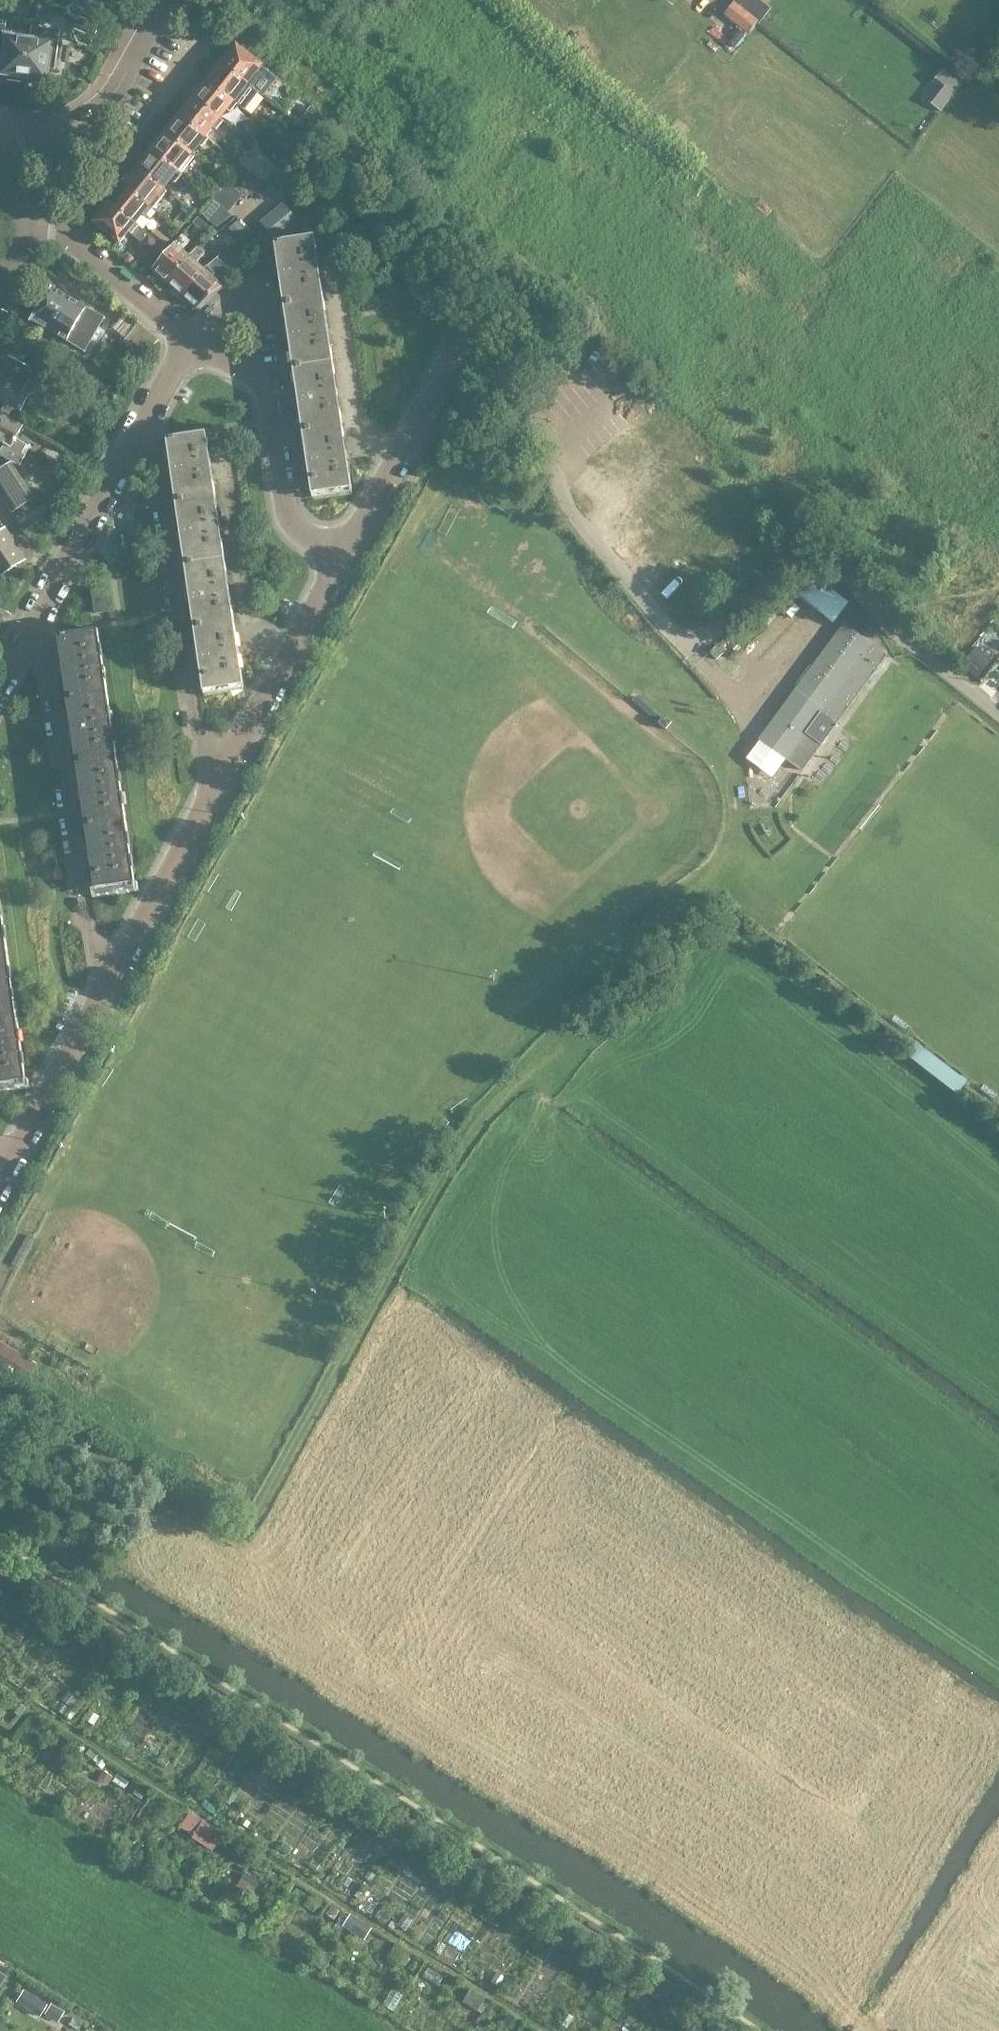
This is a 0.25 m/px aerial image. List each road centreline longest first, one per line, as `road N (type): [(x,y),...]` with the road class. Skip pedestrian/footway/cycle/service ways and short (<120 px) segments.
road 1 (unclassified): [(0,1390),(244,1532),(459,1157),(539,1062)]
road 2 (unclassified): [(998,710),(803,563),(699,648),(684,645),(570,513),(538,427),(463,331)]
road 3 (residential): [(142,428),(154,442),(195,726),(223,770)]
road 4 (residential): [(24,645),(51,668),(90,935),(112,973)]
road 5 (residential): [(463,331),(347,206),(268,198),(254,211)]
road 6 (residential): [(340,554),(463,331)]
road 7 (residential): [(24,645),(142,428)]
road 8 (residential): [(223,770),(340,554)]
road 9 (tertiary): [(0,155),(88,116),(139,69),(172,0)]
road 10 (residential): [(112,973),(223,770)]
road 11 (residential): [(3,1173),(112,973)]
road 12 (residential): [(191,341),(64,237),(15,232)]
road 13 (residential): [(340,554),(289,517),(270,384)]
road 14 (residential): [(270,384),(256,282),(191,341)]

